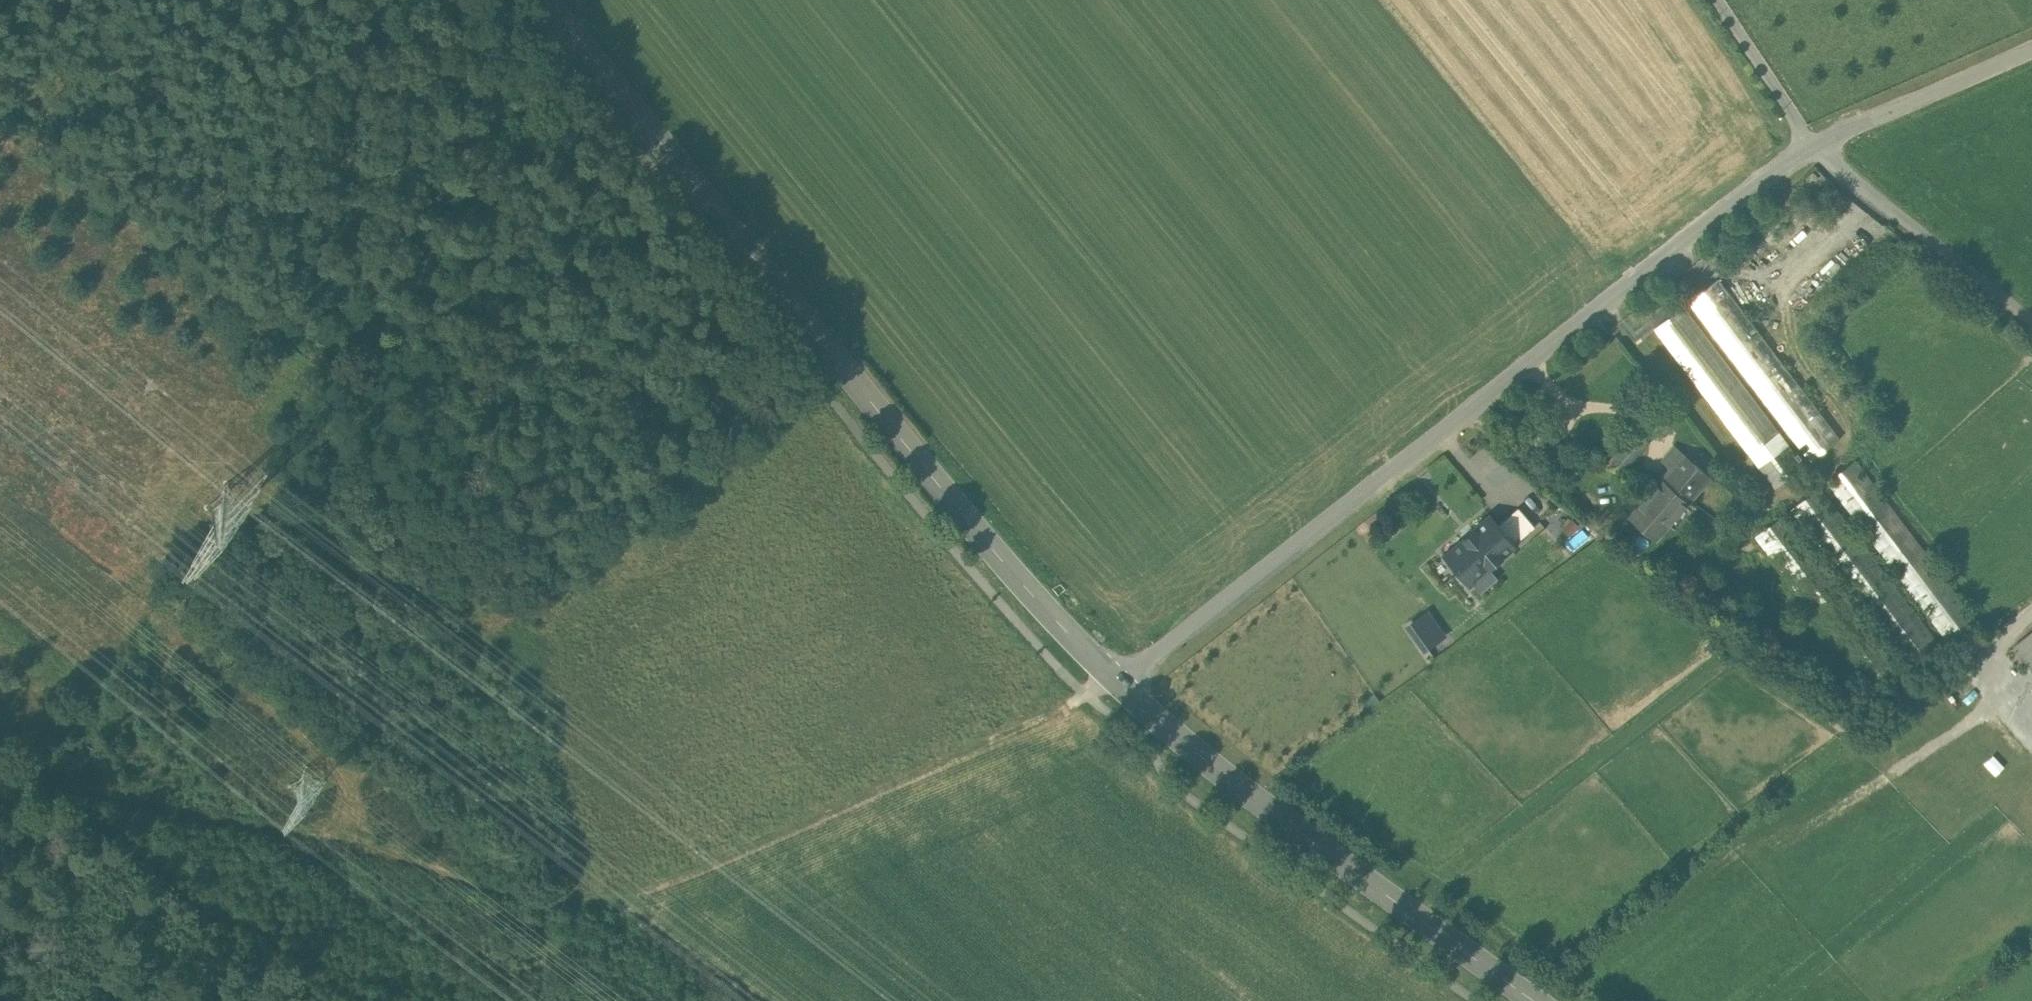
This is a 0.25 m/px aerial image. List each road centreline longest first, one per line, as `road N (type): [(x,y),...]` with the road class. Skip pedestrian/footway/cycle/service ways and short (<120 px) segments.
road 1 (tertiary): [(1118,680),(1052,615),(535,0)]
road 2 (unclassified): [(1118,680),(1815,146)]
road 3 (tertiary): [(1536,1000),(1247,793),(1118,680)]
road 4 (track): [(1091,692),(716,865),(613,894)]
road 5 (track): [(481,643),(497,621),(548,610),(836,360)]
road 6 (track): [(300,823),(195,810),(0,754)]
road 7 (unclassified): [(2031,320),(1815,146)]
road 8 (unclassified): [(1815,146),(2031,51)]
road 9 (track): [(15,1000),(55,770)]

